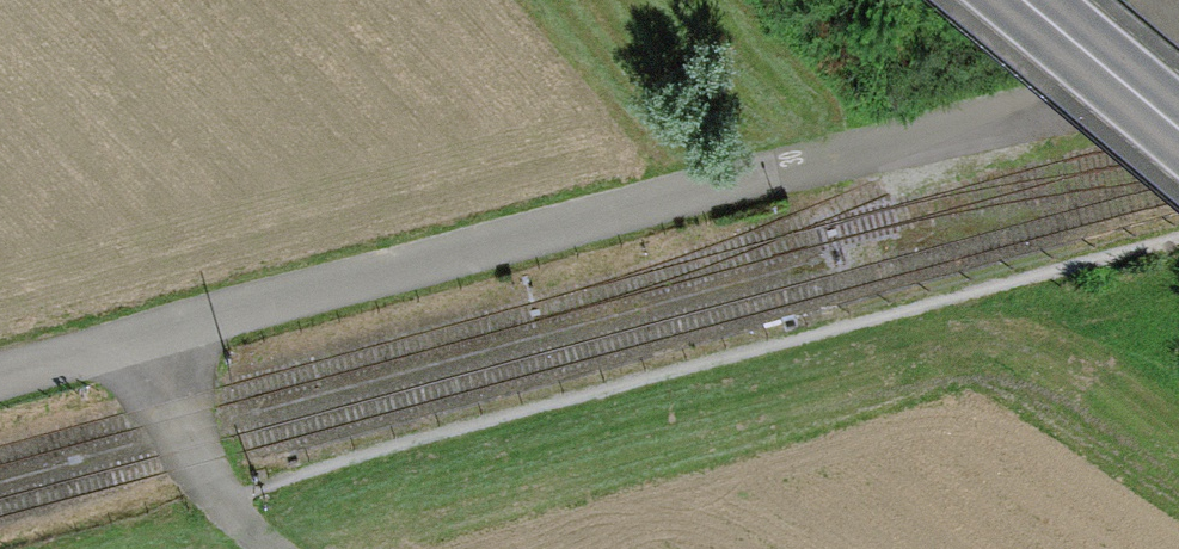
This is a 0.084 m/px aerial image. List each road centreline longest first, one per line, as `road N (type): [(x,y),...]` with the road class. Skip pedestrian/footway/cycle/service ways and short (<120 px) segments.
road 1 (residential): [(1178,62),(173,331)]
road 2 (unclassified): [(173,331),(181,411),(199,455),(276,548)]
road 3 (primary): [(1020,0),(1178,131)]
road 4 (residential): [(173,331),(0,377)]

